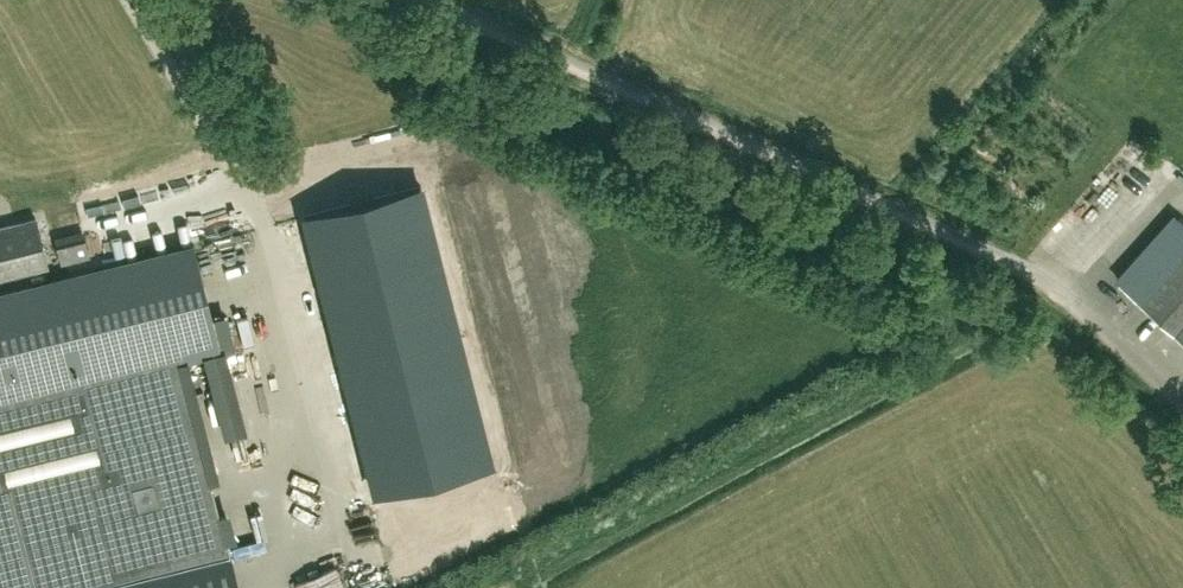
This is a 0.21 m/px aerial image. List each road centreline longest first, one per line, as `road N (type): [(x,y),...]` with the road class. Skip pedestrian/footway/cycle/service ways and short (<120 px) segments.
road 1 (track): [(417,0),(1009,266),(1073,304)]
road 2 (track): [(1182,401),(1073,304)]

